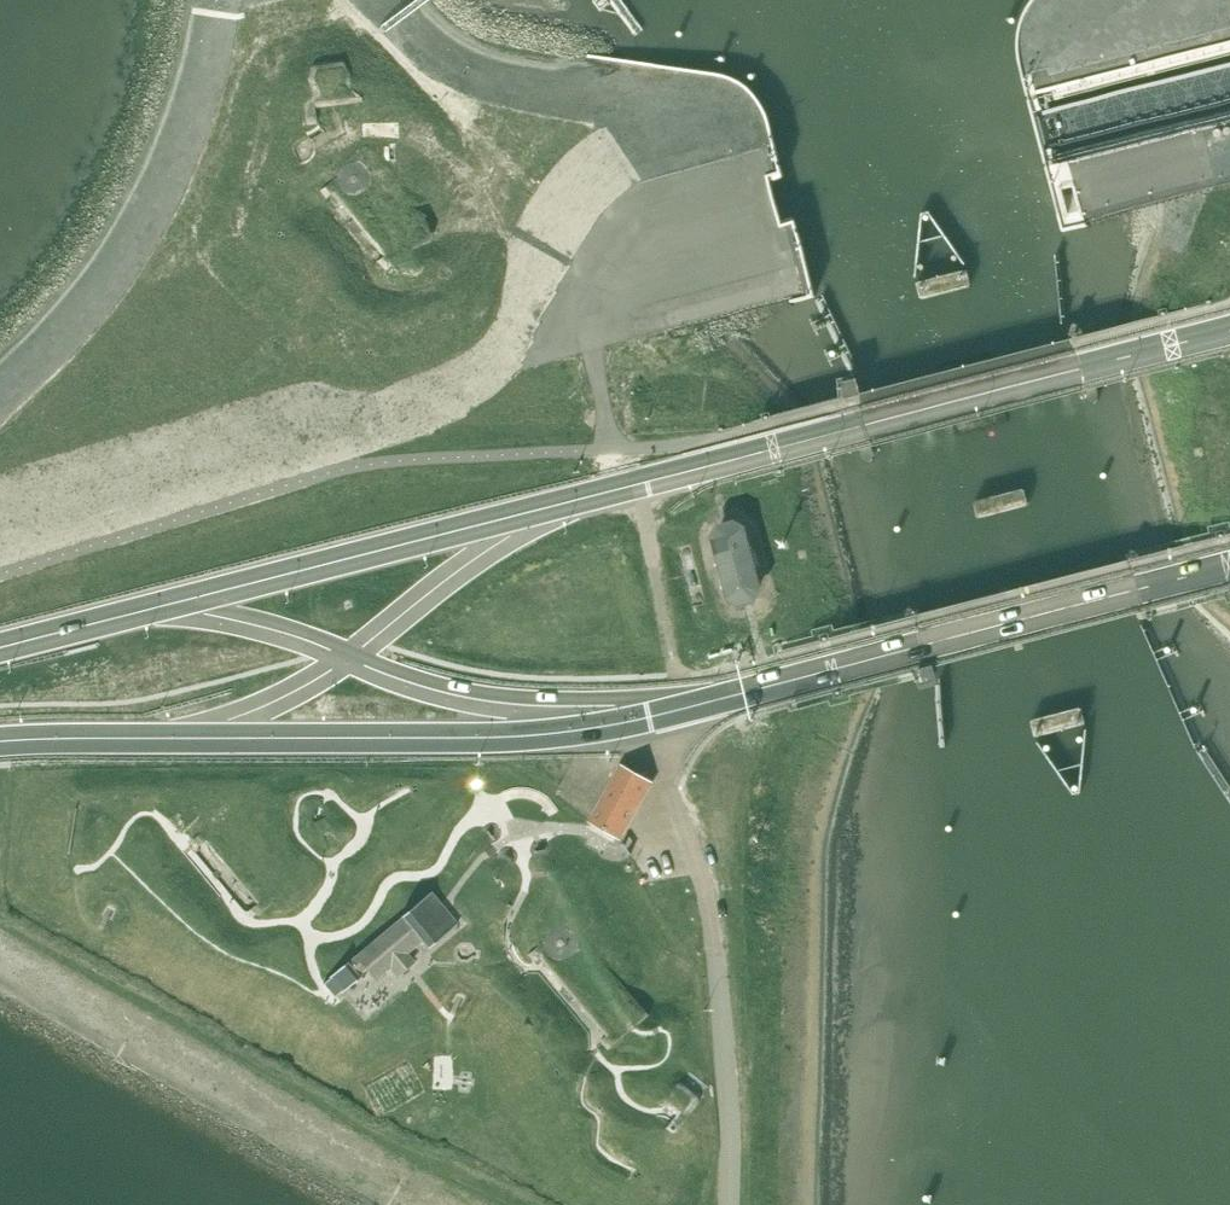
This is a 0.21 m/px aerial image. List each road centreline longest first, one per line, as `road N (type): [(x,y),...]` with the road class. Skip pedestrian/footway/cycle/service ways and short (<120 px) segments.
road 1 (motorway): [(1229,330),(565,501)]
road 2 (motorway): [(176,737),(568,731),(714,700)]
road 3 (motorway): [(714,700),(1229,566)]
road 4 (motorway): [(565,501),(153,608)]
road 5 (motorway): [(347,658),(439,692),(507,704),(714,700)]
road 6 (motorway): [(347,658),(477,557),(565,501)]
road 7 (motorway): [(153,608),(257,625),(347,658)]
road 8 (motorway): [(176,737),(285,696),(347,658)]
road 9 (motorway): [(0,741),(176,737)]
road 10 (motorway): [(153,608),(0,647)]

